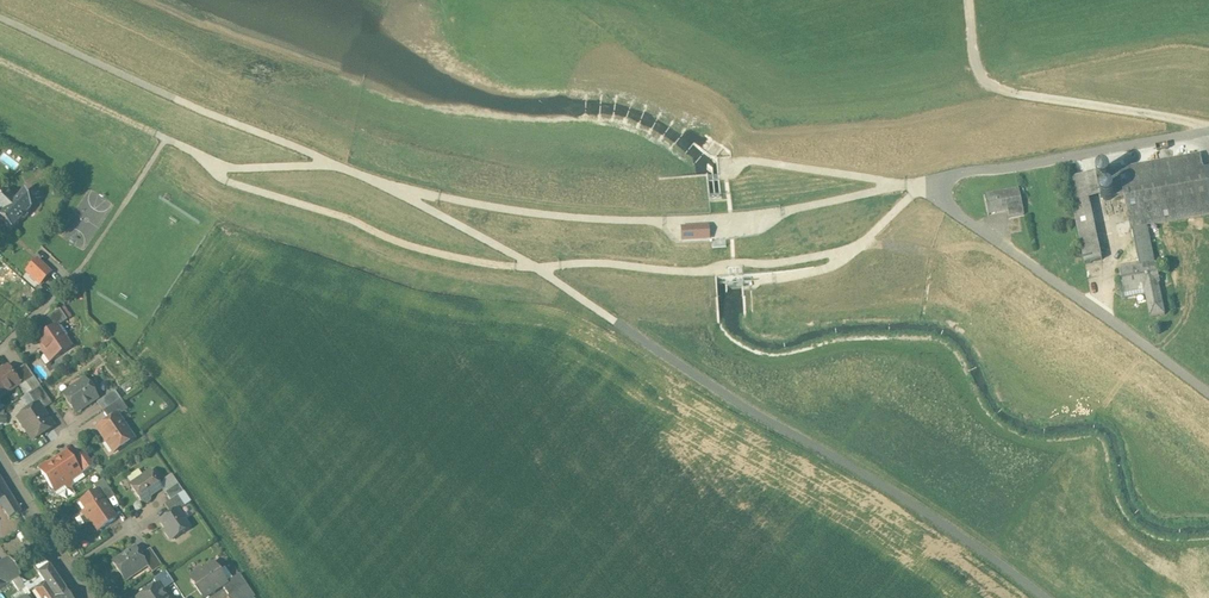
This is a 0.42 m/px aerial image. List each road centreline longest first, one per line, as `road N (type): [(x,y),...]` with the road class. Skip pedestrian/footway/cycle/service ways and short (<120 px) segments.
road 1 (track): [(1208,392),(938,201),(941,184),(1208,134)]
road 2 (track): [(968,0),(977,70),(996,88),(1208,129)]

